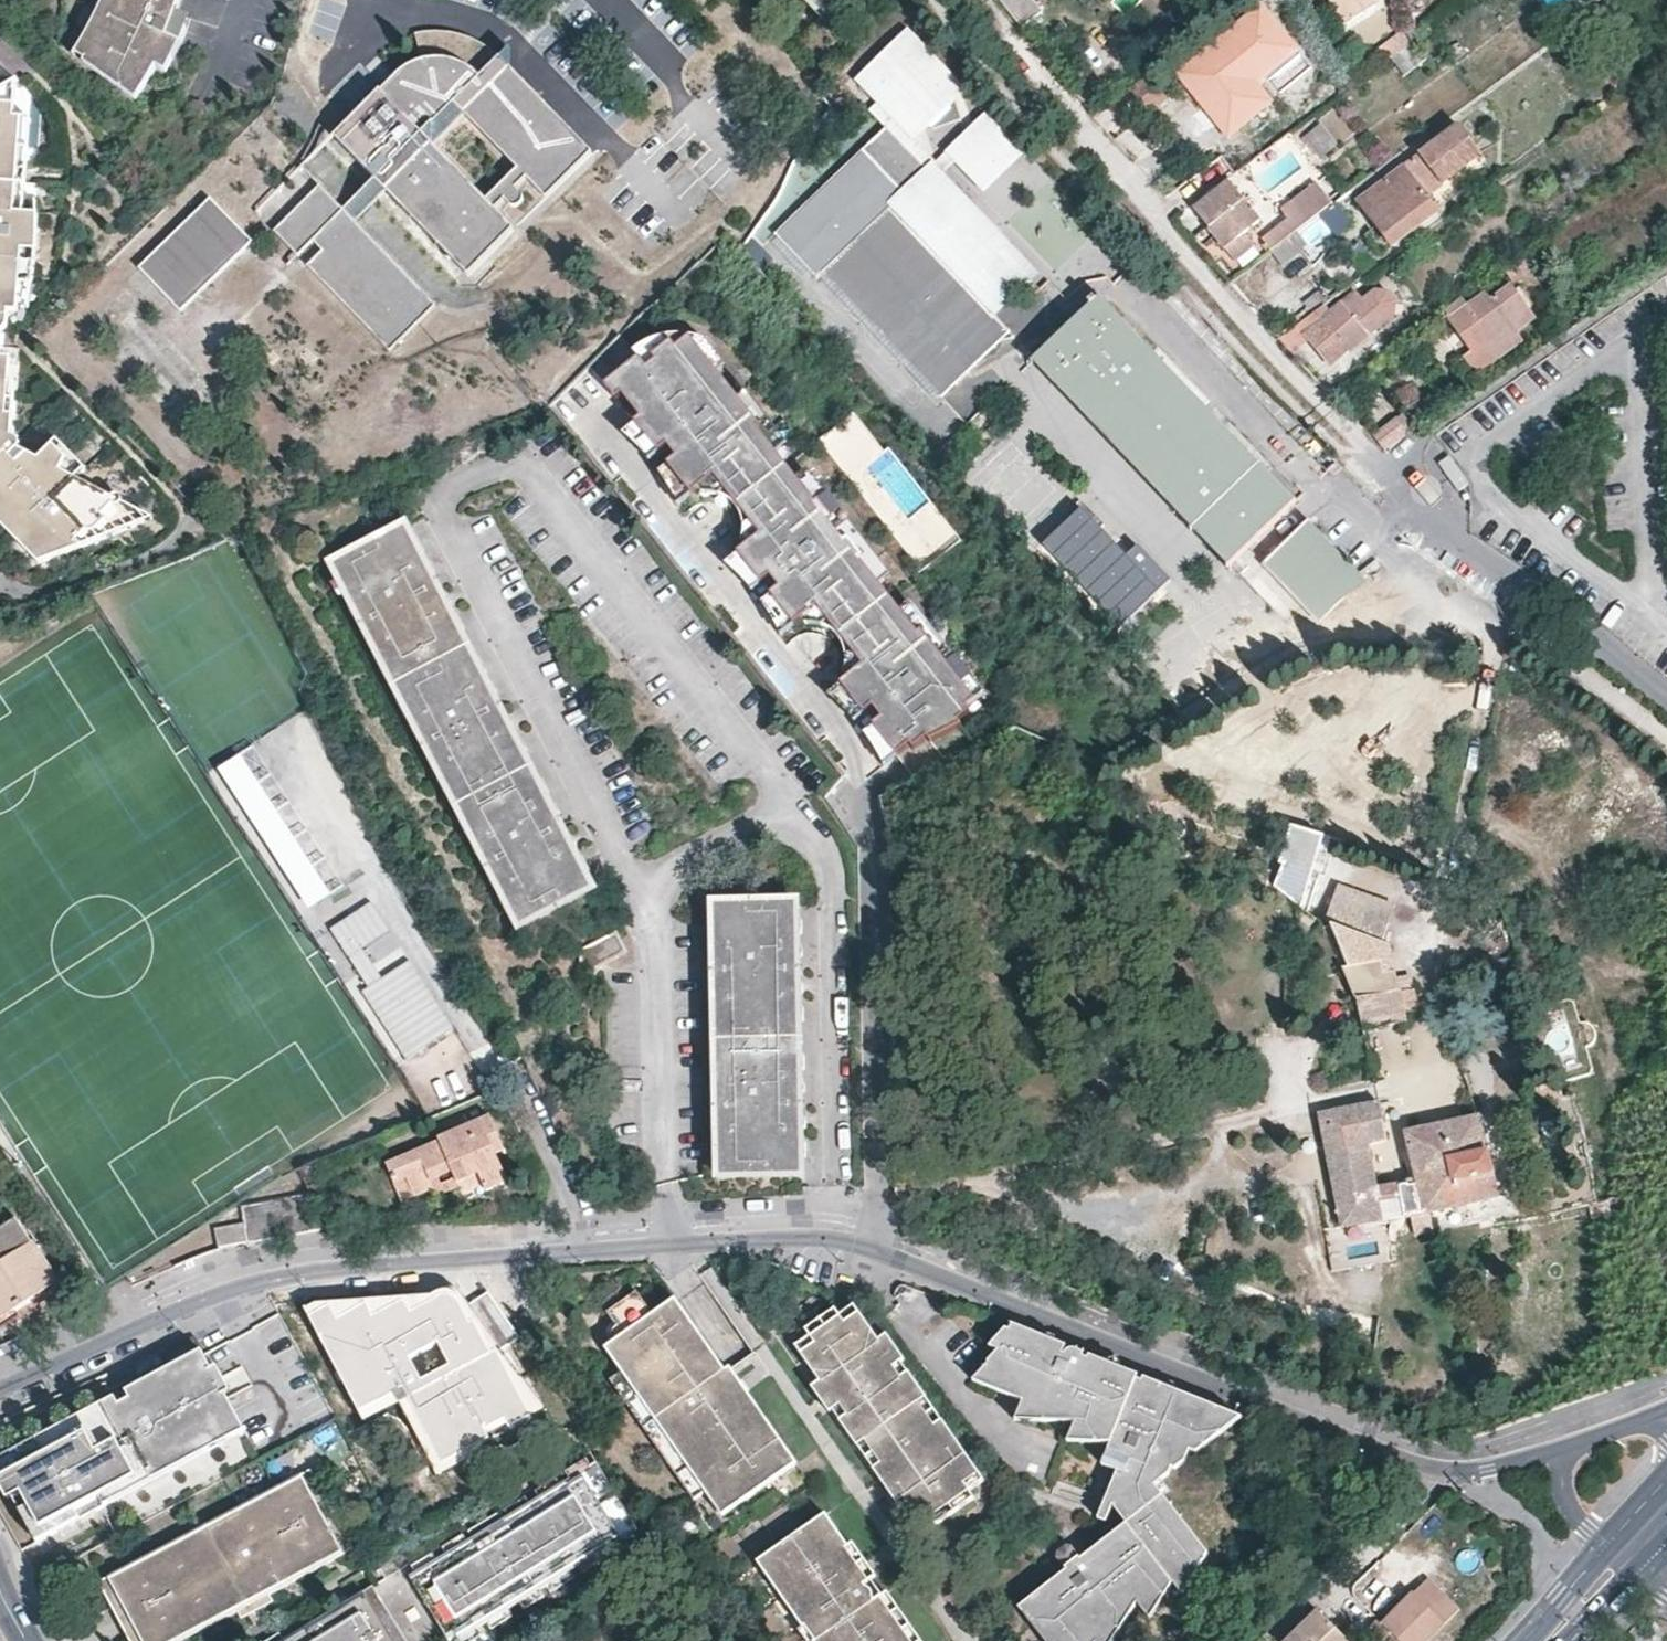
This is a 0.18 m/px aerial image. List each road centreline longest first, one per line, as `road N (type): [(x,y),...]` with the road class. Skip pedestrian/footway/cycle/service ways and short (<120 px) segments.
road 1 (residential): [(1562,1447),(1490,1470),(1410,1461),(845,1241),(824,1240),(266,1280),(0,1390)]
road 2 (residential): [(1666,700),(1441,530),(1426,489)]
road 3 (primary): [(1546,1639),(1584,1629),(1643,1569)]
road 4 (residential): [(1562,1447),(1564,1494),(1579,1525),(1612,1547)]

